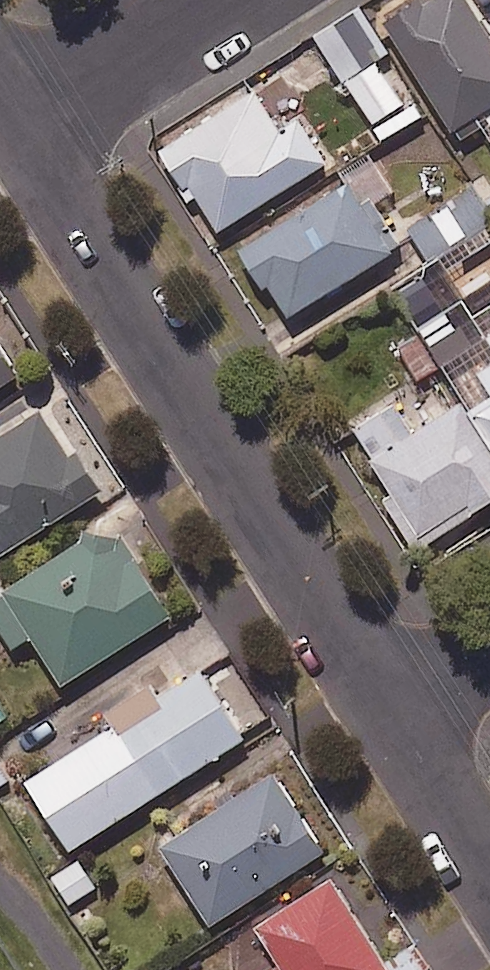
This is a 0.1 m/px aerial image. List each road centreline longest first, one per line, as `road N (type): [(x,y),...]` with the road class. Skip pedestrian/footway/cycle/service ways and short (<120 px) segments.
road 1 (residential): [(13,119),(389,714)]
road 2 (residential): [(13,119),(205,0)]
road 3 (residential): [(389,714),(489,873)]
road 4 (residential): [(489,650),(389,714)]

